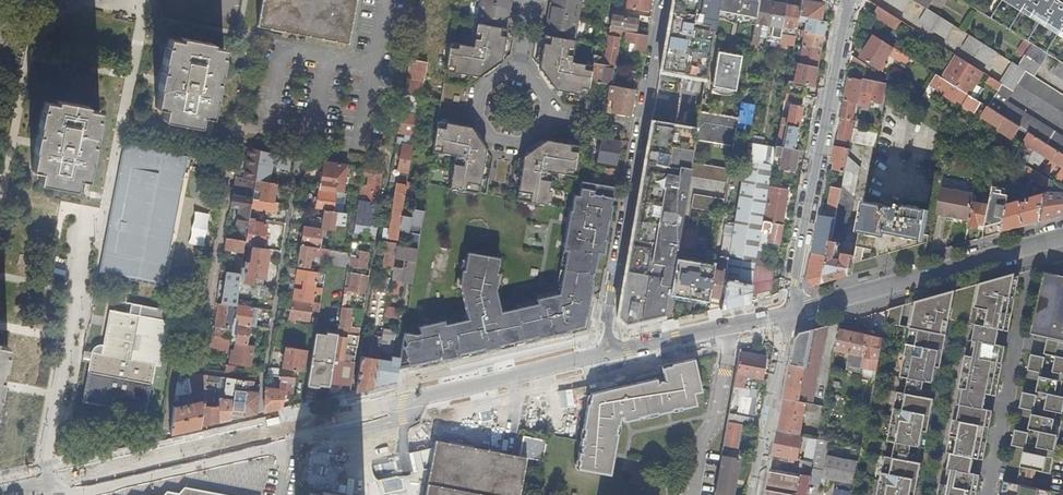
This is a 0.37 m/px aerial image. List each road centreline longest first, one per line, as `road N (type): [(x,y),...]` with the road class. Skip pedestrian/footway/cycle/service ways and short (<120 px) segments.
road 1 (residential): [(663,0),(600,352)]
road 2 (residential): [(783,315),(851,0)]
road 3 (tertiary): [(295,428),(600,352)]
road 4 (tertiary): [(1062,234),(783,315)]
road 5 (residential): [(300,160),(261,434)]
road 6 (tertiary): [(0,492),(261,434)]
road 7 (tertiary): [(600,352),(783,315)]
road 8 (residential): [(783,315),(754,494)]
road 9 (residential): [(519,75),(485,86),(477,121),(487,137),(523,144),(547,118)]

